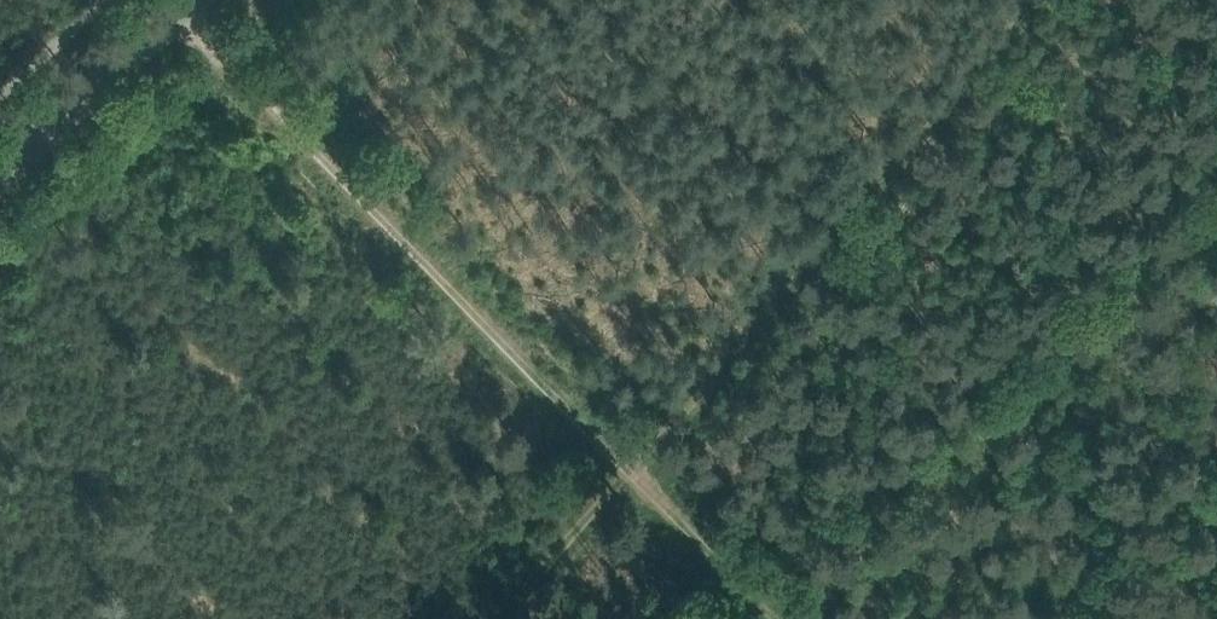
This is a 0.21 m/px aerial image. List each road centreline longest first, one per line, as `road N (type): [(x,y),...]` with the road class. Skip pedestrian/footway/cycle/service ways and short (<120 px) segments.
road 1 (track): [(183,8),(778,618)]
road 2 (secondary): [(0,175),(192,0)]

